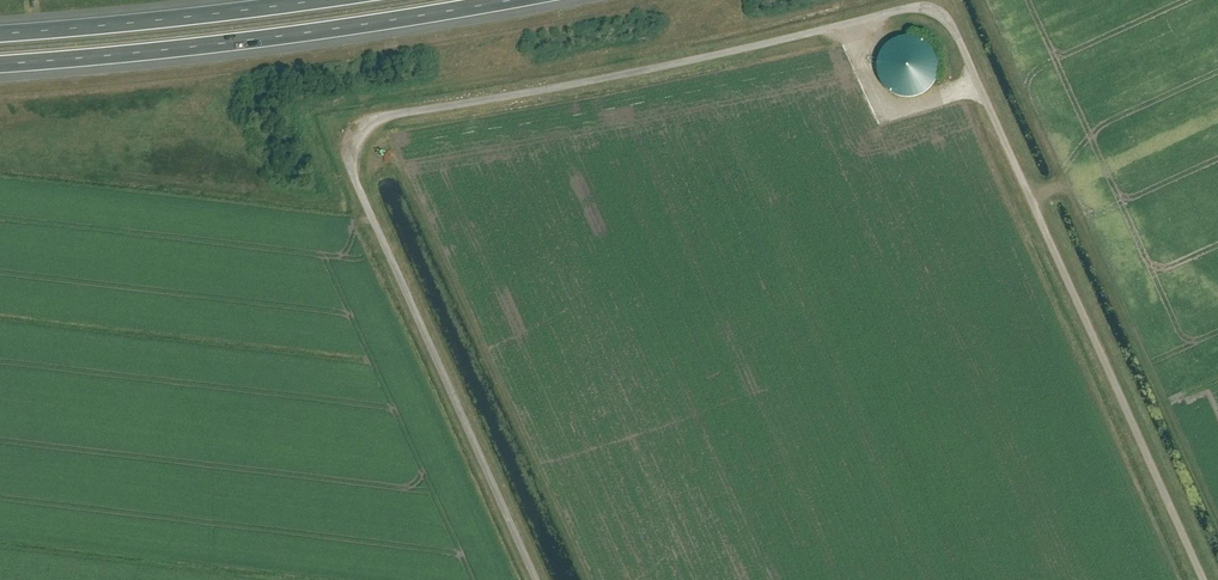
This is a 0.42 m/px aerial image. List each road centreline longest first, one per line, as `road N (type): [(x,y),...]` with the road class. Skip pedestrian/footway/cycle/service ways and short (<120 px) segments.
road 1 (unclassified): [(537,579),(356,178),(360,137),(394,114),(679,62),(913,6),(941,13),(954,27)]
road 2 (unclassified): [(1204,579),(954,27)]
road 3 (motorway): [(0,64),(307,33),(509,0)]
road 4 (motorway): [(320,0),(0,34)]

